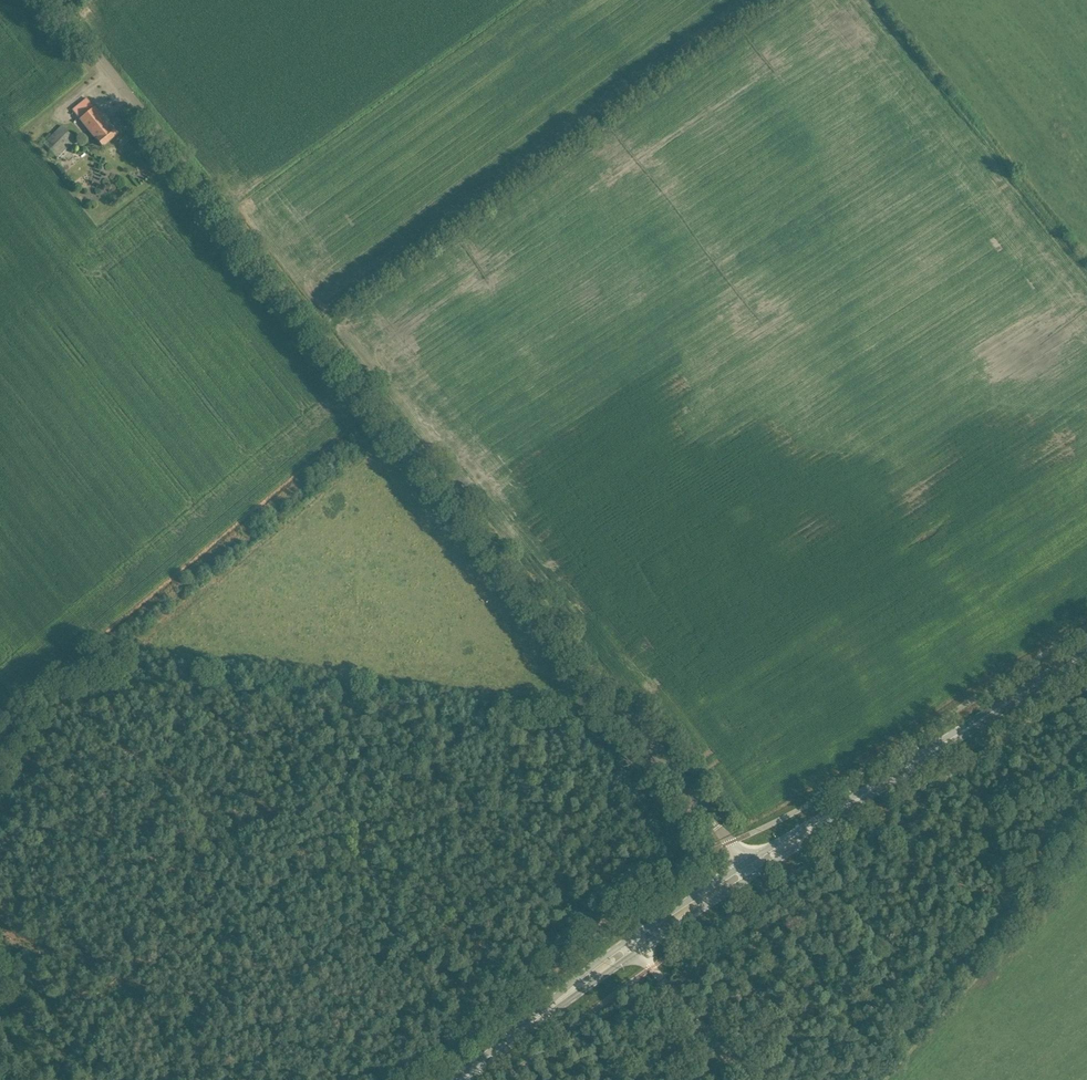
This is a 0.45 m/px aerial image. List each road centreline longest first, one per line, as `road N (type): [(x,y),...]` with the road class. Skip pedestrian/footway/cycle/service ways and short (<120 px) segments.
road 1 (tertiary): [(744,863),(58,0)]
road 2 (primary): [(555,1003),(842,810)]
road 3 (primary): [(842,810),(1086,651)]
road 4 (primary): [(744,863),(628,939),(555,1003)]
road 5 (track): [(628,939),(751,1079)]

